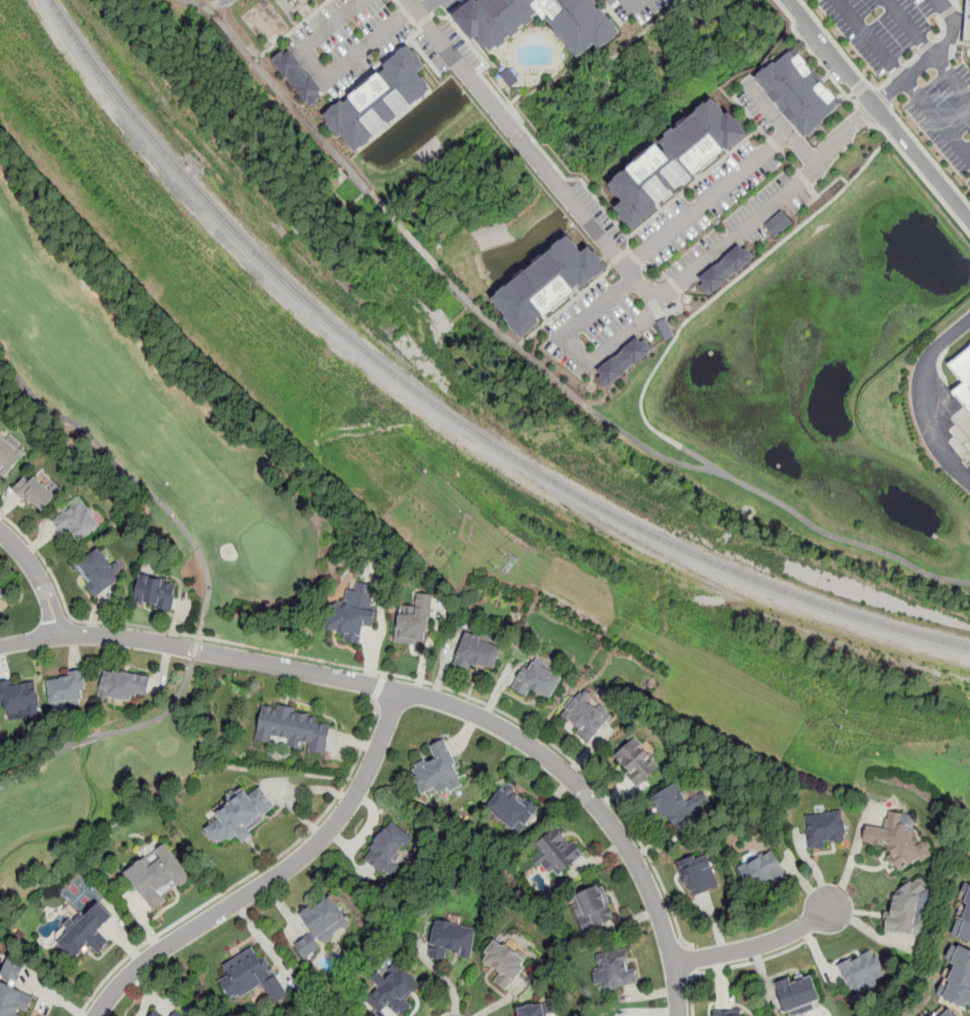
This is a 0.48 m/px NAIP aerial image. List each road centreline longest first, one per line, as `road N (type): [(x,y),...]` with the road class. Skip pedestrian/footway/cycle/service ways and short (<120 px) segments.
road 1 (residential): [(679,1015),(676,964),(622,839),(577,785),(516,737),(453,706),(399,692),(145,641),(58,637)]
road 2 (residential): [(410,0),(659,301),(876,108)]
road 3 (residential): [(96,1015),(146,960),(312,850),(364,781),(399,692)]
road 4 (residential): [(969,221),(786,0)]
road 5 (residential): [(676,964),(762,946),(826,911)]
road 6 (residential): [(0,533),(45,589),(58,637)]

